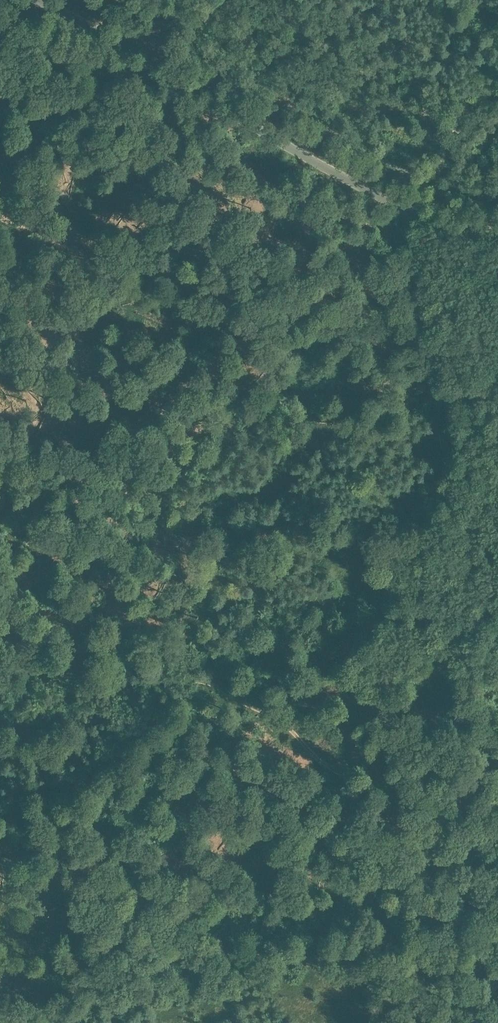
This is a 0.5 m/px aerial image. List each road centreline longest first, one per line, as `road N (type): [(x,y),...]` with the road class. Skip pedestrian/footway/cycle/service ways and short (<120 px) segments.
road 1 (track): [(411,213),(408,246),(443,446),(469,523),(470,578),(450,655),(354,764),(368,1022)]
road 2 (tertiary): [(497,240),(443,226),(354,184),(40,0)]
road 3 (track): [(353,794),(278,720),(205,681),(0,669)]
road 4 (track): [(411,213),(466,106),(497,92)]

